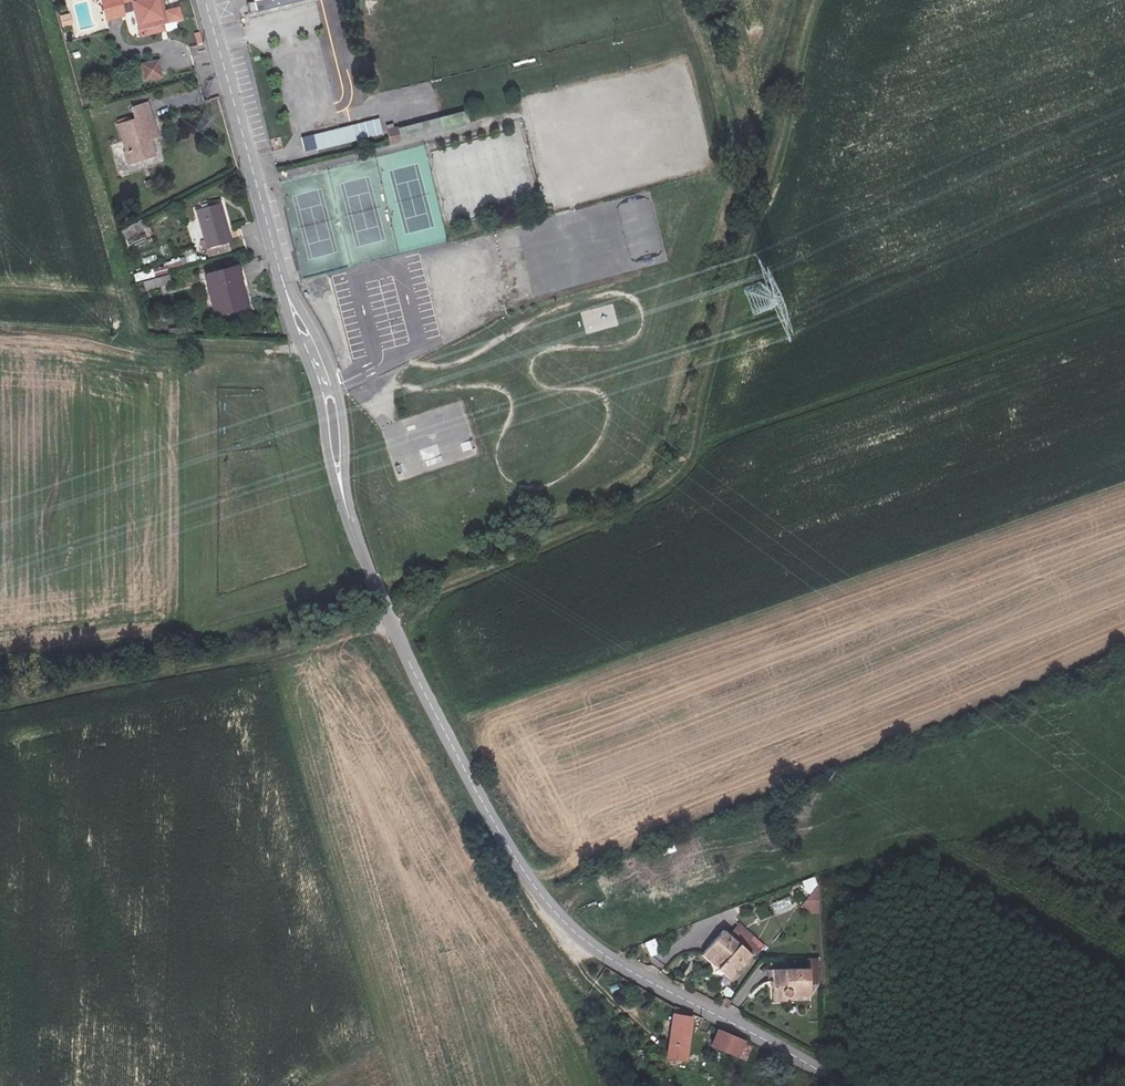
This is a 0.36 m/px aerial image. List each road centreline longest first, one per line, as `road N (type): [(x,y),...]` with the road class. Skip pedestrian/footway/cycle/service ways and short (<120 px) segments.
road 1 (track): [(0,705),(267,655),(389,620),(442,585),(603,522),(672,483),(687,466),(744,243),(785,139),(806,30),(821,0)]
road 2 (unclassified): [(873,1085),(796,1060),(568,923),(494,823),(368,572)]
road 3 (residential): [(368,572),(339,482),(331,393),(286,288),(205,0)]

